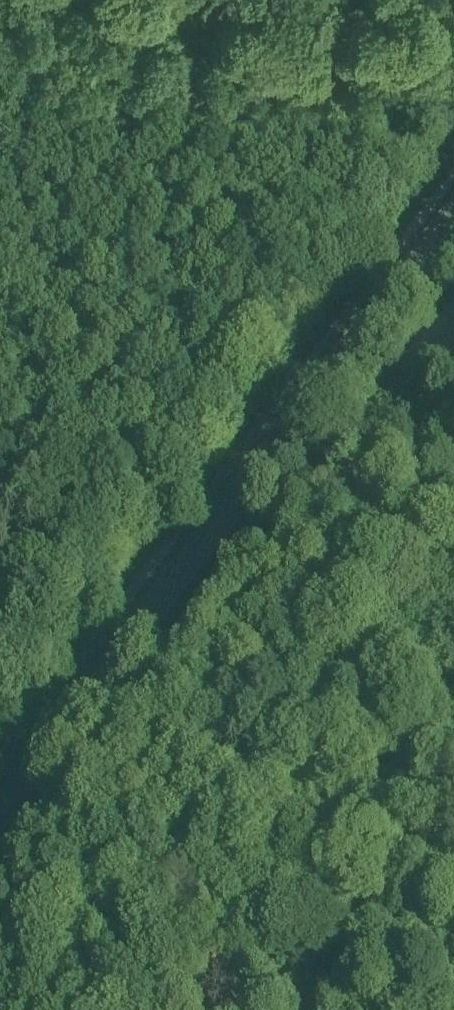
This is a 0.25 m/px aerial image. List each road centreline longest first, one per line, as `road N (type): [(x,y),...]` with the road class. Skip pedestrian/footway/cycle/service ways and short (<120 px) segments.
road 1 (secondary): [(0,816),(453,179)]
road 2 (track): [(453,321),(170,1009)]
road 3 (track): [(453,65),(284,0)]

